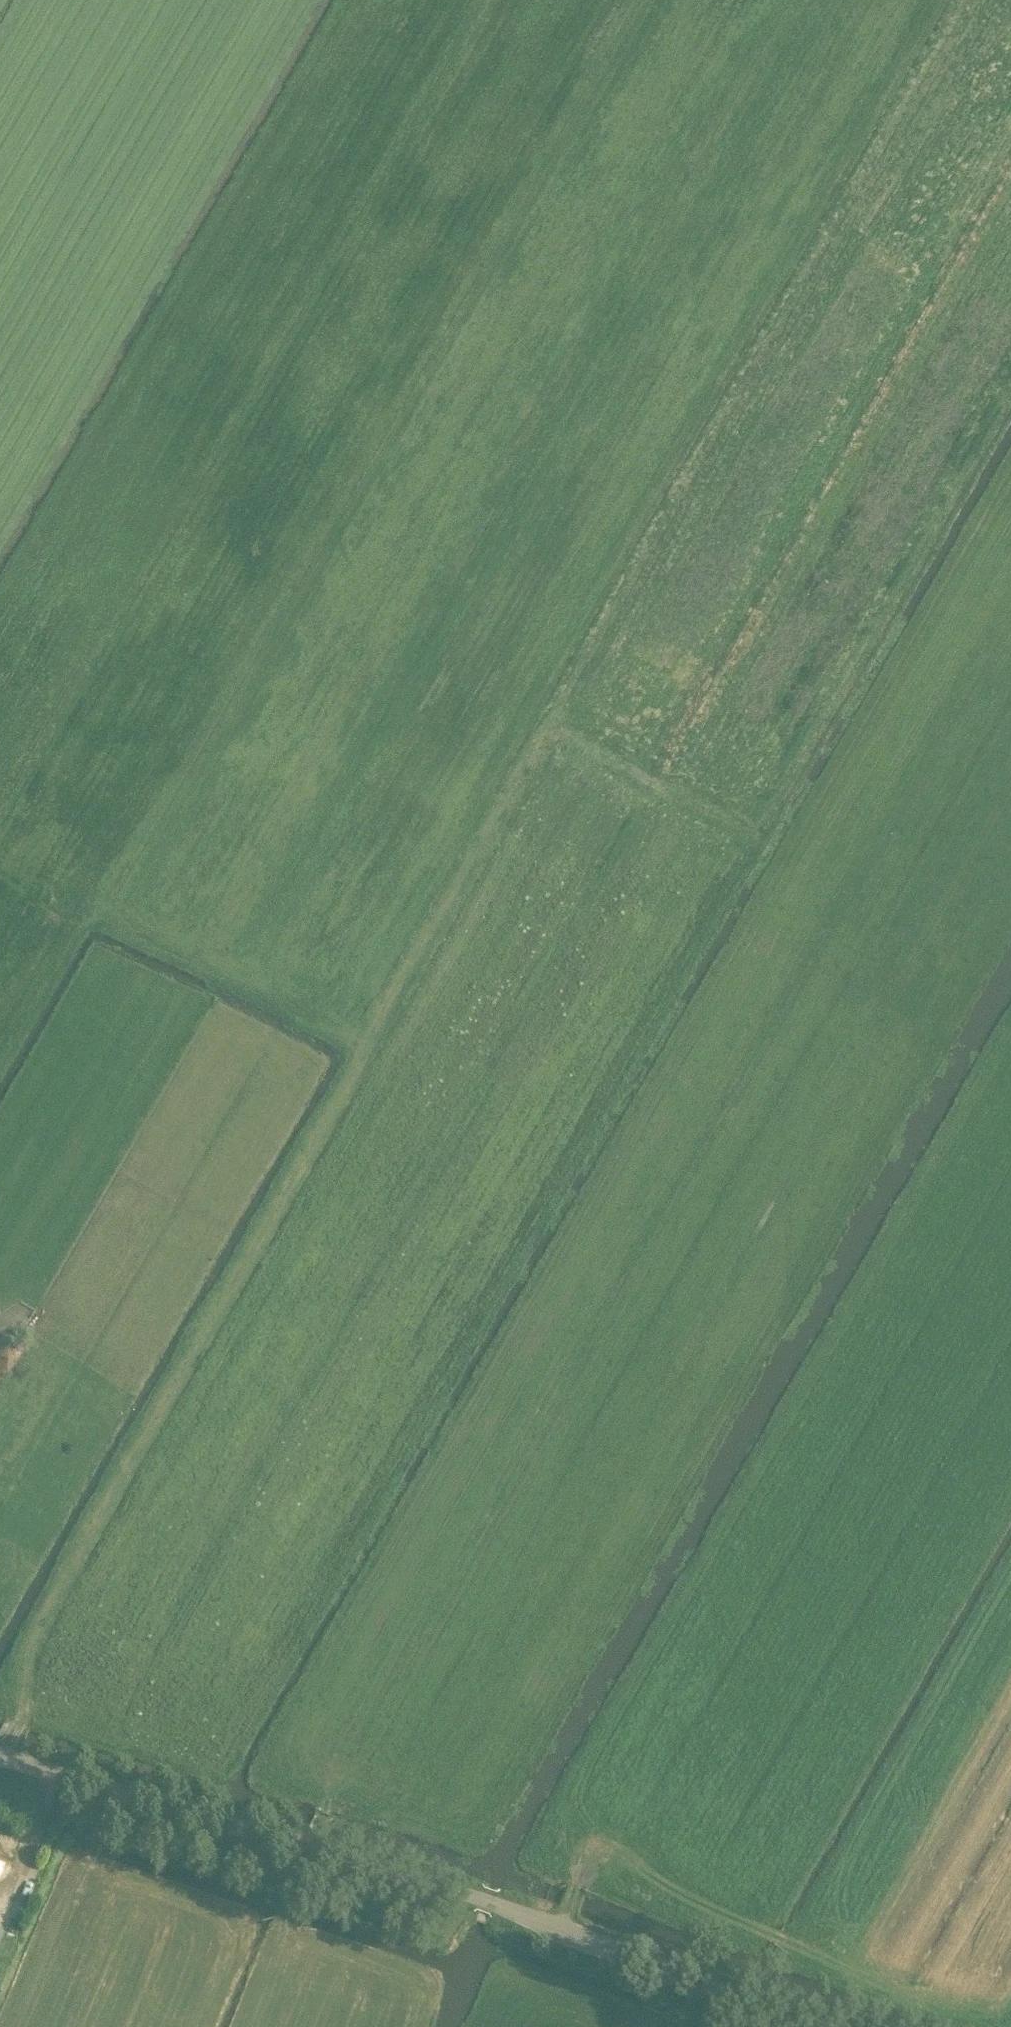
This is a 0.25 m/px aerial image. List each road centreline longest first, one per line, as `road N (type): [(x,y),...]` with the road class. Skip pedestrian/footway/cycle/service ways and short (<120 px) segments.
road 1 (tertiary): [(823,2026),(454,1890),(0,1759)]

